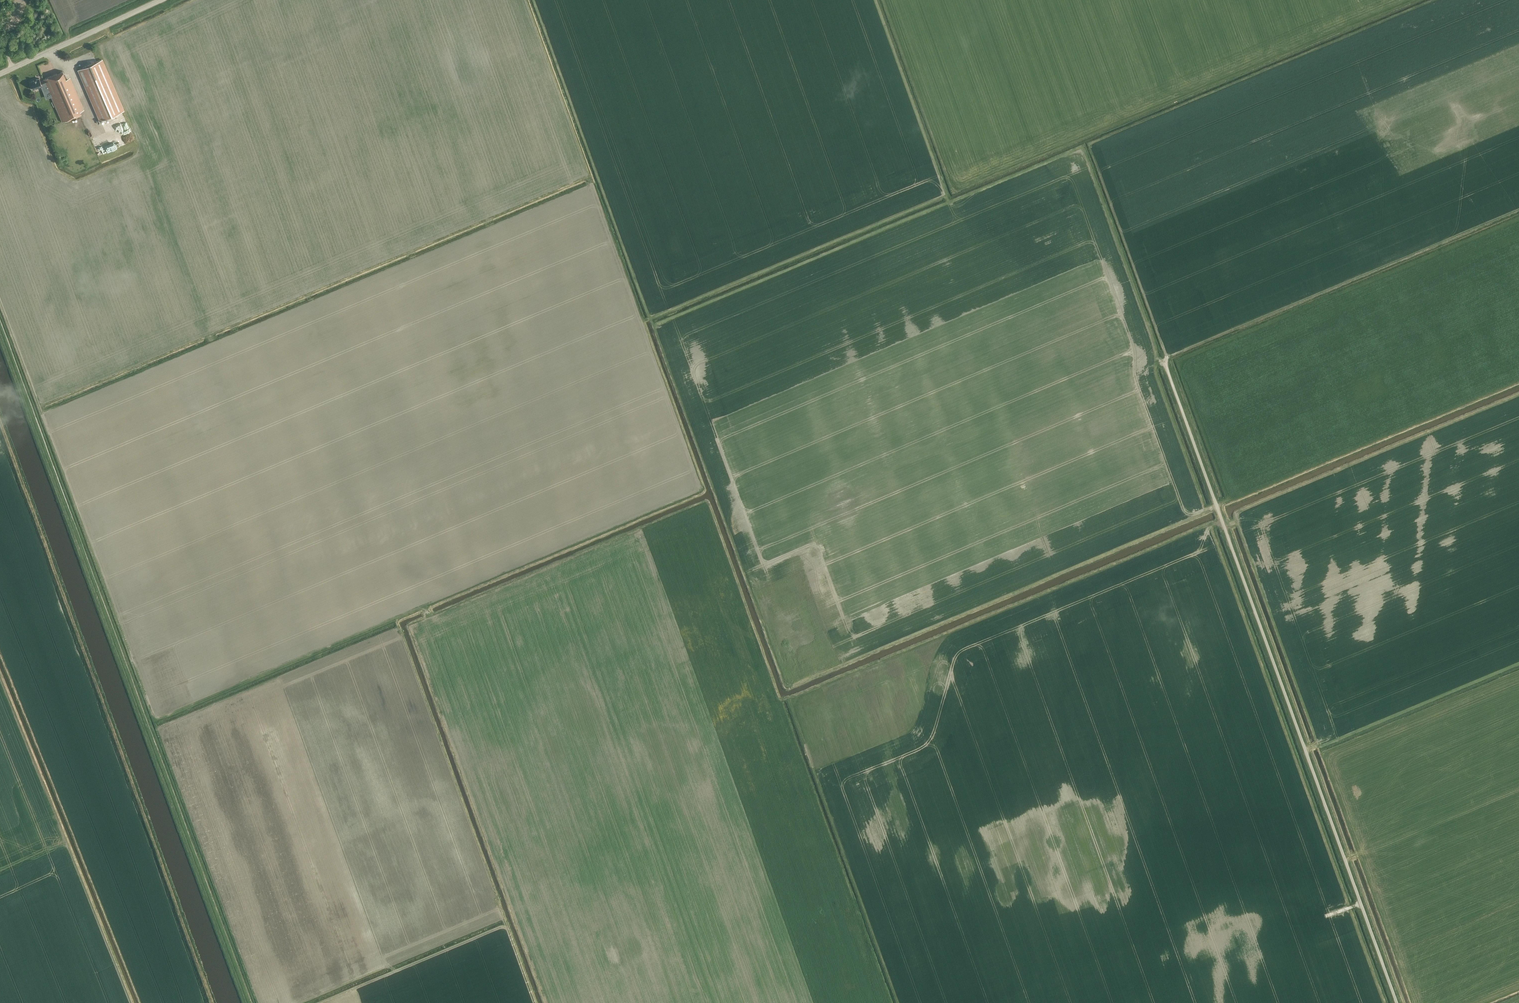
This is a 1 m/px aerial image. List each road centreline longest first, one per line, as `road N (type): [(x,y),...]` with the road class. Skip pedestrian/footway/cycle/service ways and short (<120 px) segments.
road 1 (unclassified): [(1396,1002),(1166,367)]
road 2 (tertiary): [(0,74),(161,0)]

